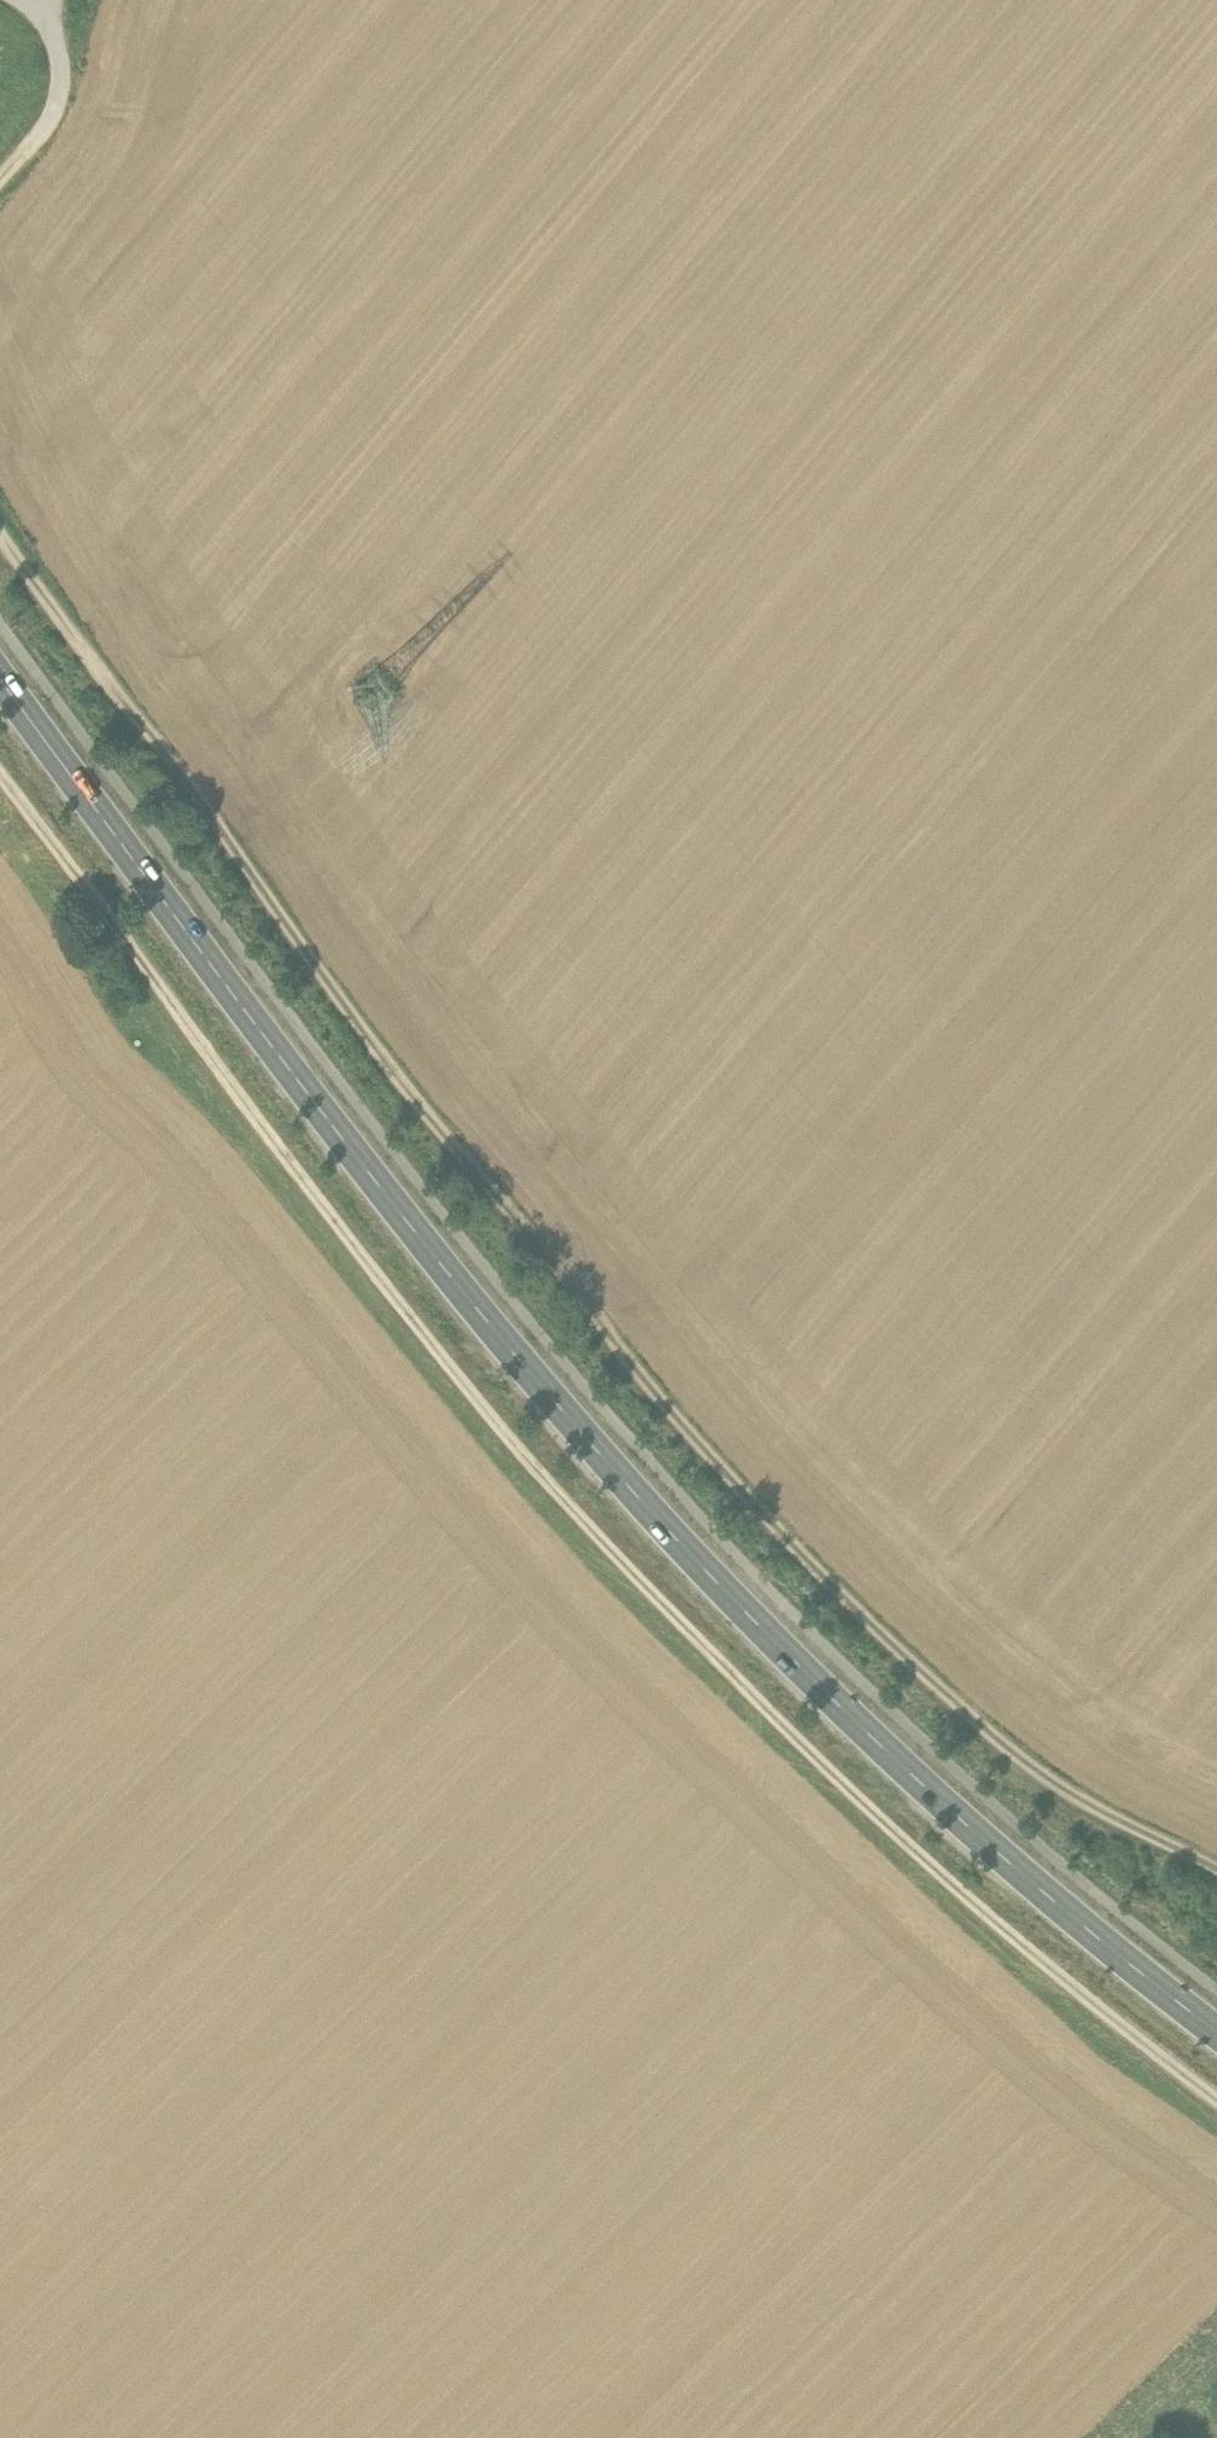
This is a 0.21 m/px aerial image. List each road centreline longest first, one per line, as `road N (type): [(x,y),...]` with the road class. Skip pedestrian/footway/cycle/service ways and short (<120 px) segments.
road 1 (track): [(1216,1876),(1059,1789),(975,1724),(801,1559),(594,1325),(402,1088),(0,529)]
road 2 (secondary): [(1216,2033),(907,1768),(735,1600),(412,1222),(0,678)]
road 3 (track): [(0,782),(368,1275),(615,1554),(876,1821),(1216,2101)]
road 4 (track): [(46,0),(63,60),(62,92),(43,143),(0,185)]

